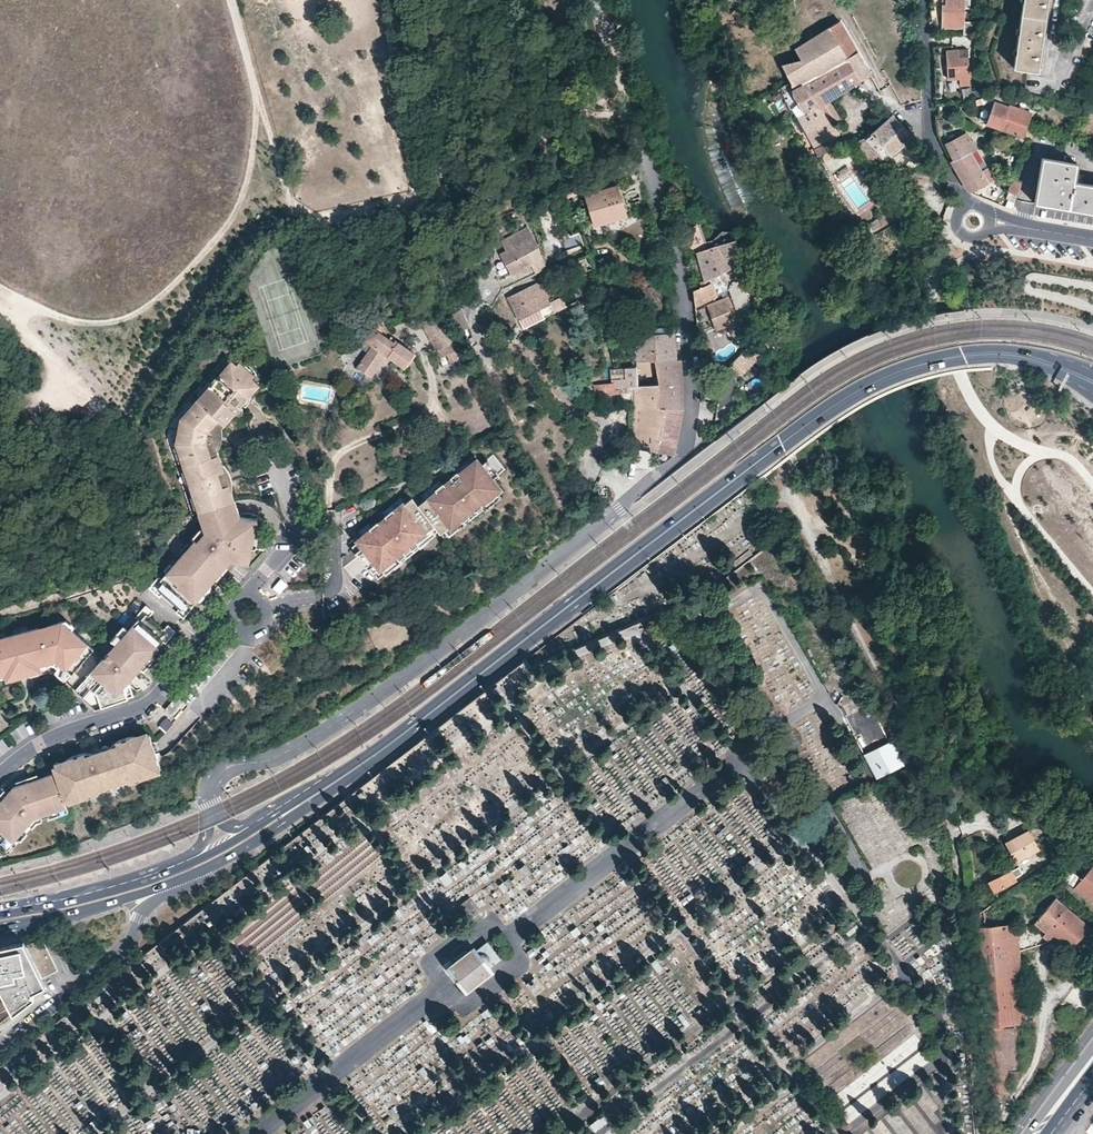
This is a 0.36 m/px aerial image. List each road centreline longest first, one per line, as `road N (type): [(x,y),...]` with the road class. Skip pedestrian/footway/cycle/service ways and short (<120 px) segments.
road 1 (residential): [(648,158),(680,272),(693,361),(690,434),(680,459),(400,678),(288,751),(223,771),(211,790),(211,815)]
road 2 (unclassified): [(980,1133),(952,834),(803,515)]
road 3 (primary): [(780,442),(301,804)]
road 4 (primary): [(780,442),(858,387),(926,359),(1019,354),(1080,375)]
road 5 (residential): [(0,776),(40,745),(154,699),(228,617)]
road 6 (tertiary): [(0,1045),(118,959),(167,885)]
road 7 (primary): [(187,861),(118,885),(0,910)]
road 8 (primary): [(0,929),(167,885)]
road 9 (primary): [(167,885),(225,860),(301,804)]
road 10 (residential): [(331,511),(331,590),(266,611)]
road 11 (residential): [(926,133),(921,0)]

